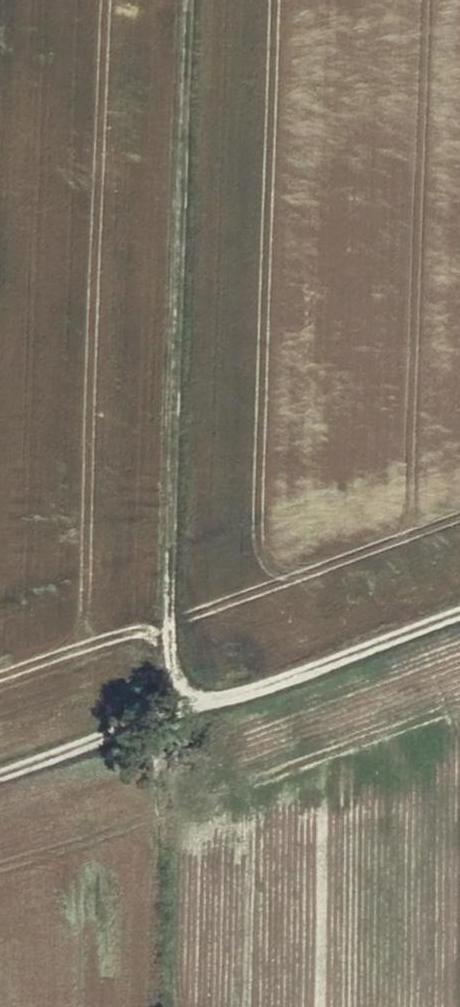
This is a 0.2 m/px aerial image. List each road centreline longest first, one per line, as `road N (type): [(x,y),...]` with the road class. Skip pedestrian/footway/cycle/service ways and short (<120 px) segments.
road 1 (track): [(459,609),(174,717),(0,771)]

